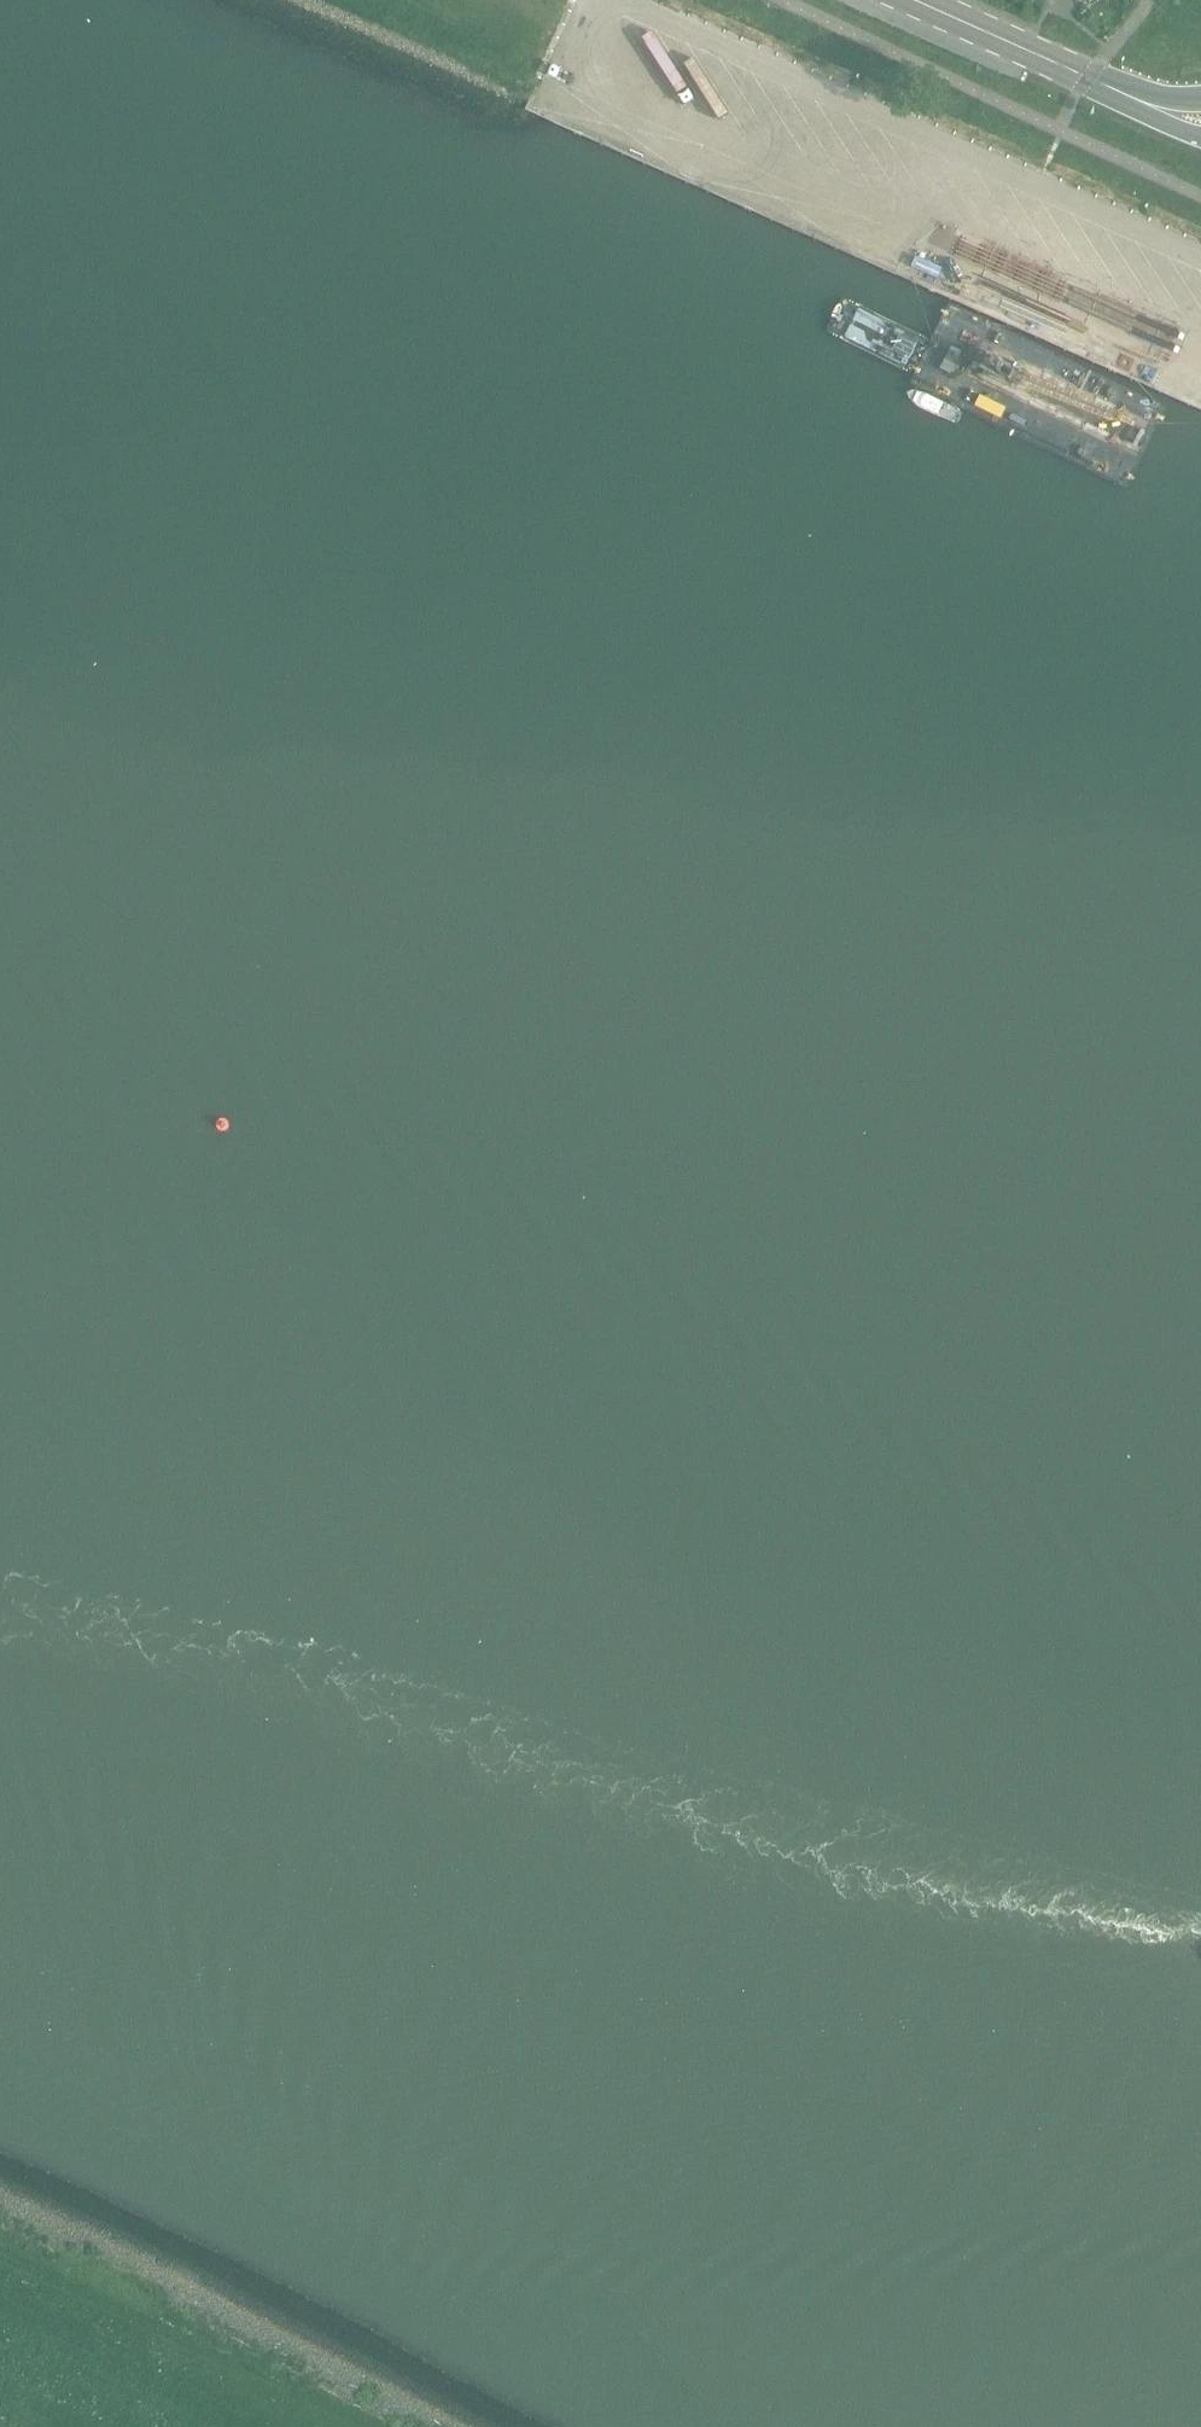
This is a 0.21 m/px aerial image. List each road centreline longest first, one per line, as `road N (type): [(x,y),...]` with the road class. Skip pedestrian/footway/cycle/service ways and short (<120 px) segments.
road 1 (unclassified): [(1089,80),(909,0)]
road 2 (unclassified): [(1089,80),(1200,136)]

